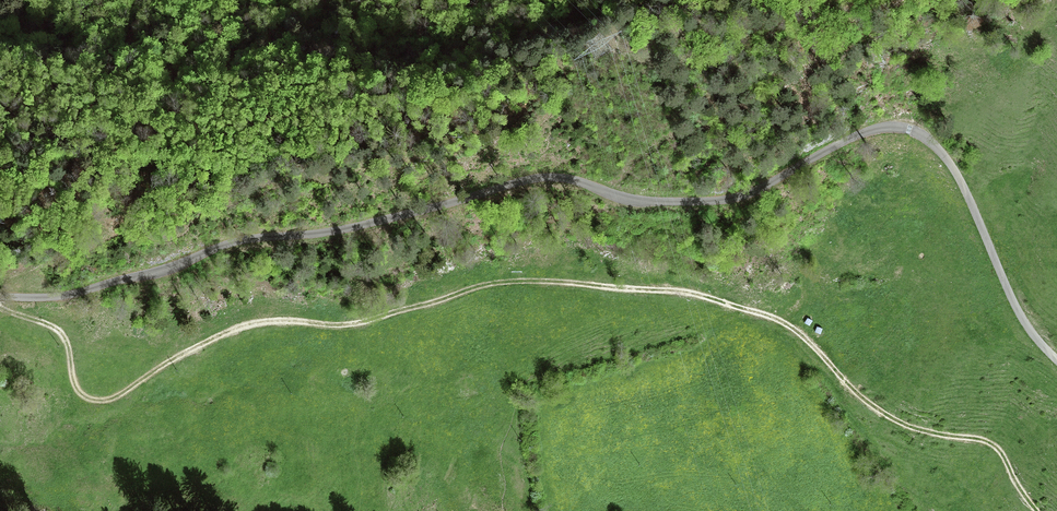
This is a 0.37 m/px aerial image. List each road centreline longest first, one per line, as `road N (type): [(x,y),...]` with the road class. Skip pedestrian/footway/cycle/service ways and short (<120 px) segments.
road 1 (unclassified): [(1056,361),(1015,305),(951,166),(899,127),(846,140),(733,198),(636,201),(541,177),(333,232),(246,239),(81,291),(0,297)]
road 2 (track): [(0,305),(60,332),(76,383),(105,399),(246,327),(360,323),(505,282),(695,292),(790,325),(879,411),(992,444),(1037,510)]
road 3 (track): [(786,87),(898,0)]

